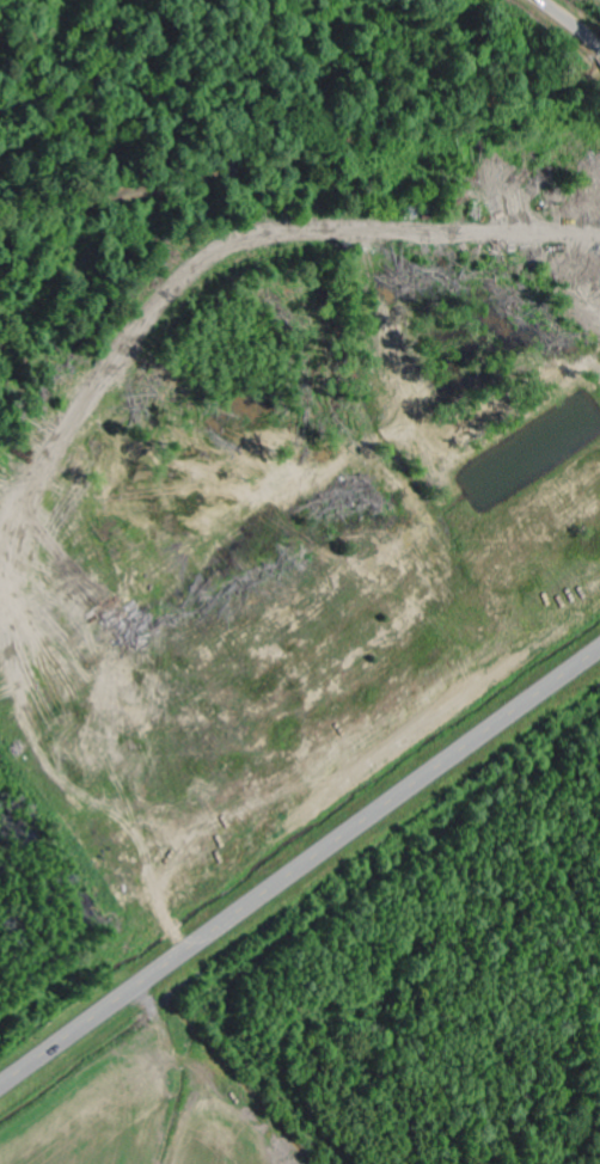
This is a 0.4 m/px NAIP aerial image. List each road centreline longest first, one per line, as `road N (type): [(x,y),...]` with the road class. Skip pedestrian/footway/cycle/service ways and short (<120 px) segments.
road 1 (secondary): [(0,1092),(599,658)]

